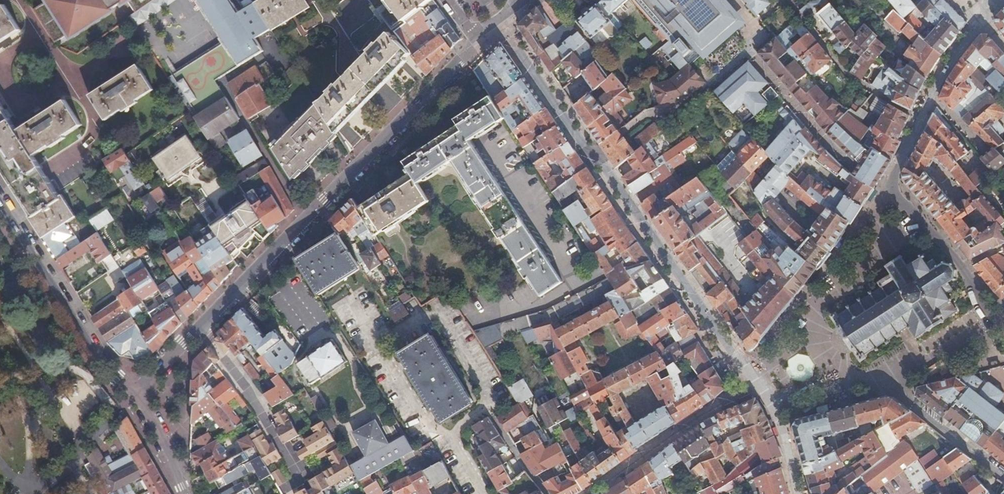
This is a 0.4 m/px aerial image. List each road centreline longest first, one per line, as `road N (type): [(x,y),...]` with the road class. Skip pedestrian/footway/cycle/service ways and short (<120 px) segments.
road 1 (residential): [(478,43),(134,395)]
road 2 (residential): [(497,20),(756,382)]
road 3 (residential): [(993,319),(965,268),(914,215),(894,181),(943,74),(982,19)]
road 4 (residential): [(134,395),(0,196)]
road 5 (residential): [(450,433),(480,415),(487,396),(435,314),(377,344)]
road 6 (residential): [(587,493),(756,382)]
road 7 (residential): [(883,384),(1003,475)]
road 8 (residential): [(883,384),(993,319)]
road 9 (residential): [(377,344),(422,420),(439,437),(450,433)]

